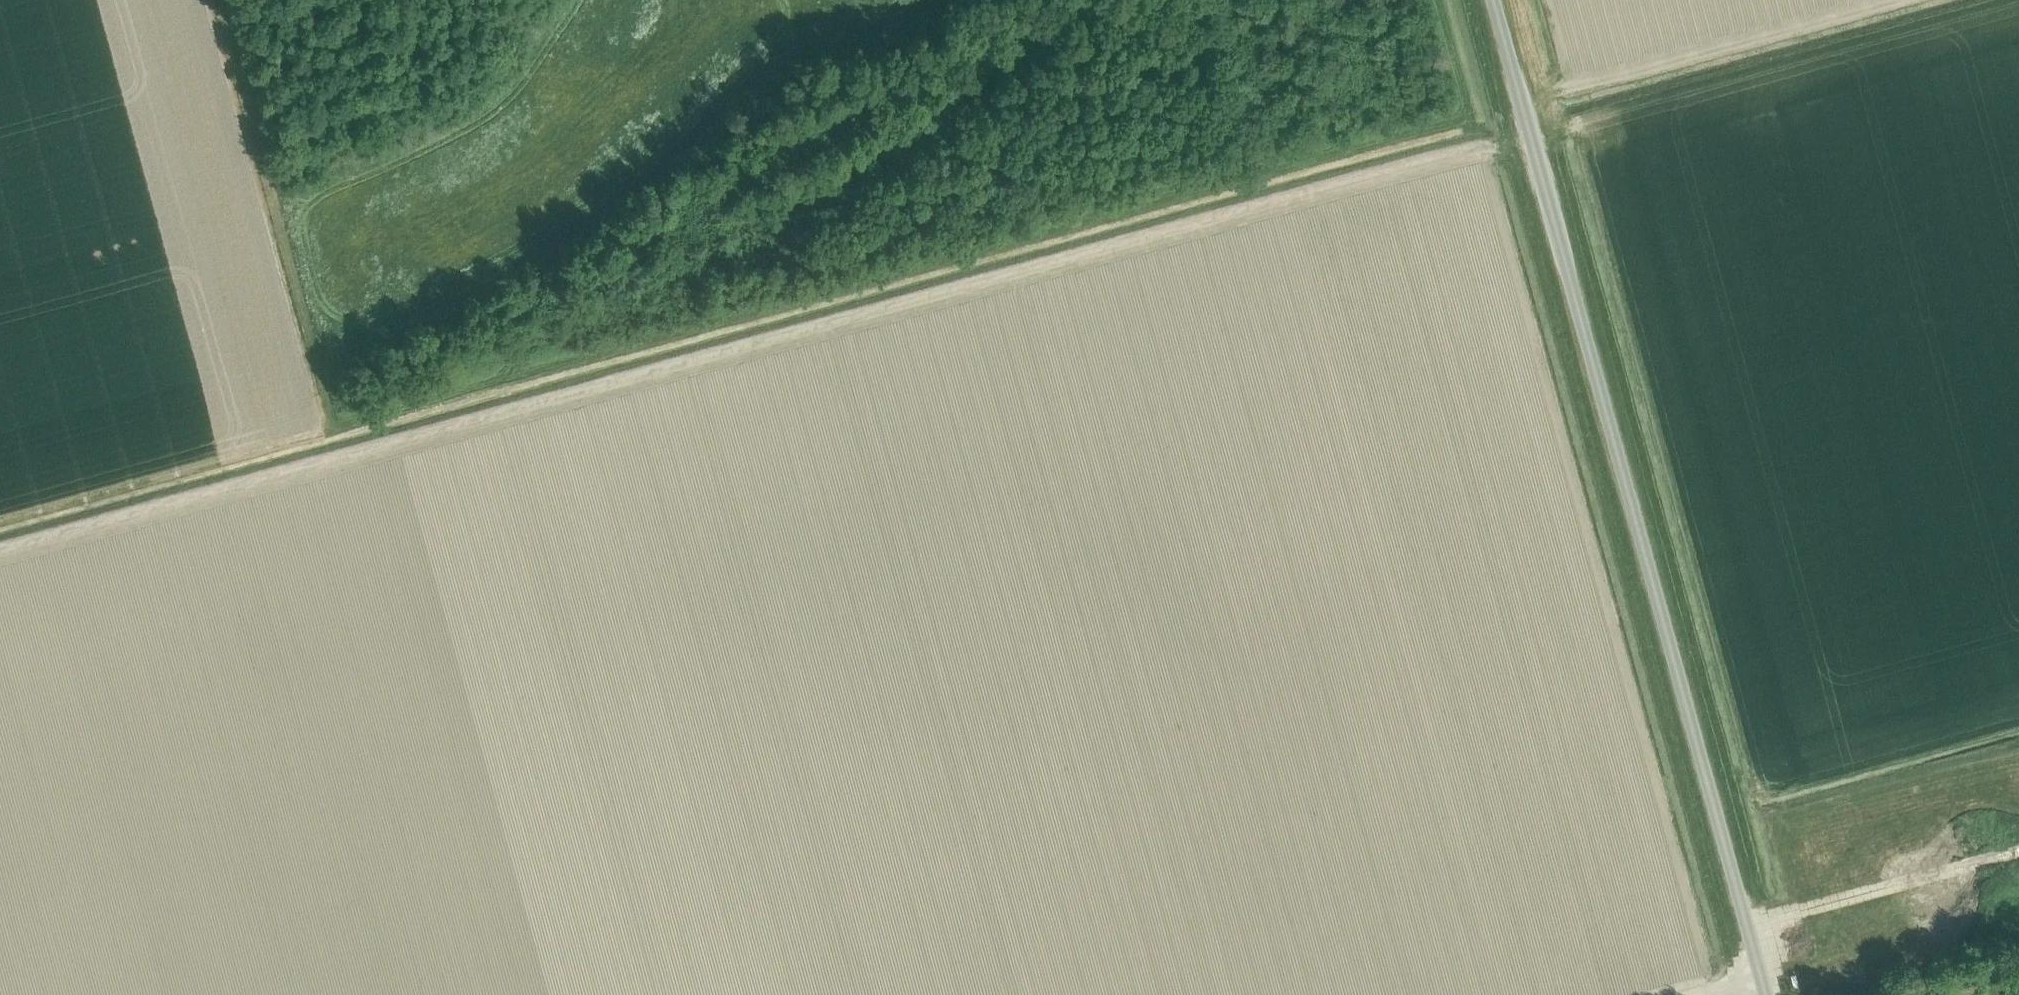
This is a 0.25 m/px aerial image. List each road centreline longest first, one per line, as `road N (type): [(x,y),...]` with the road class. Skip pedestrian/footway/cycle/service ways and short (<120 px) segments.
road 1 (unclassified): [(1756,994),(1487,0)]

